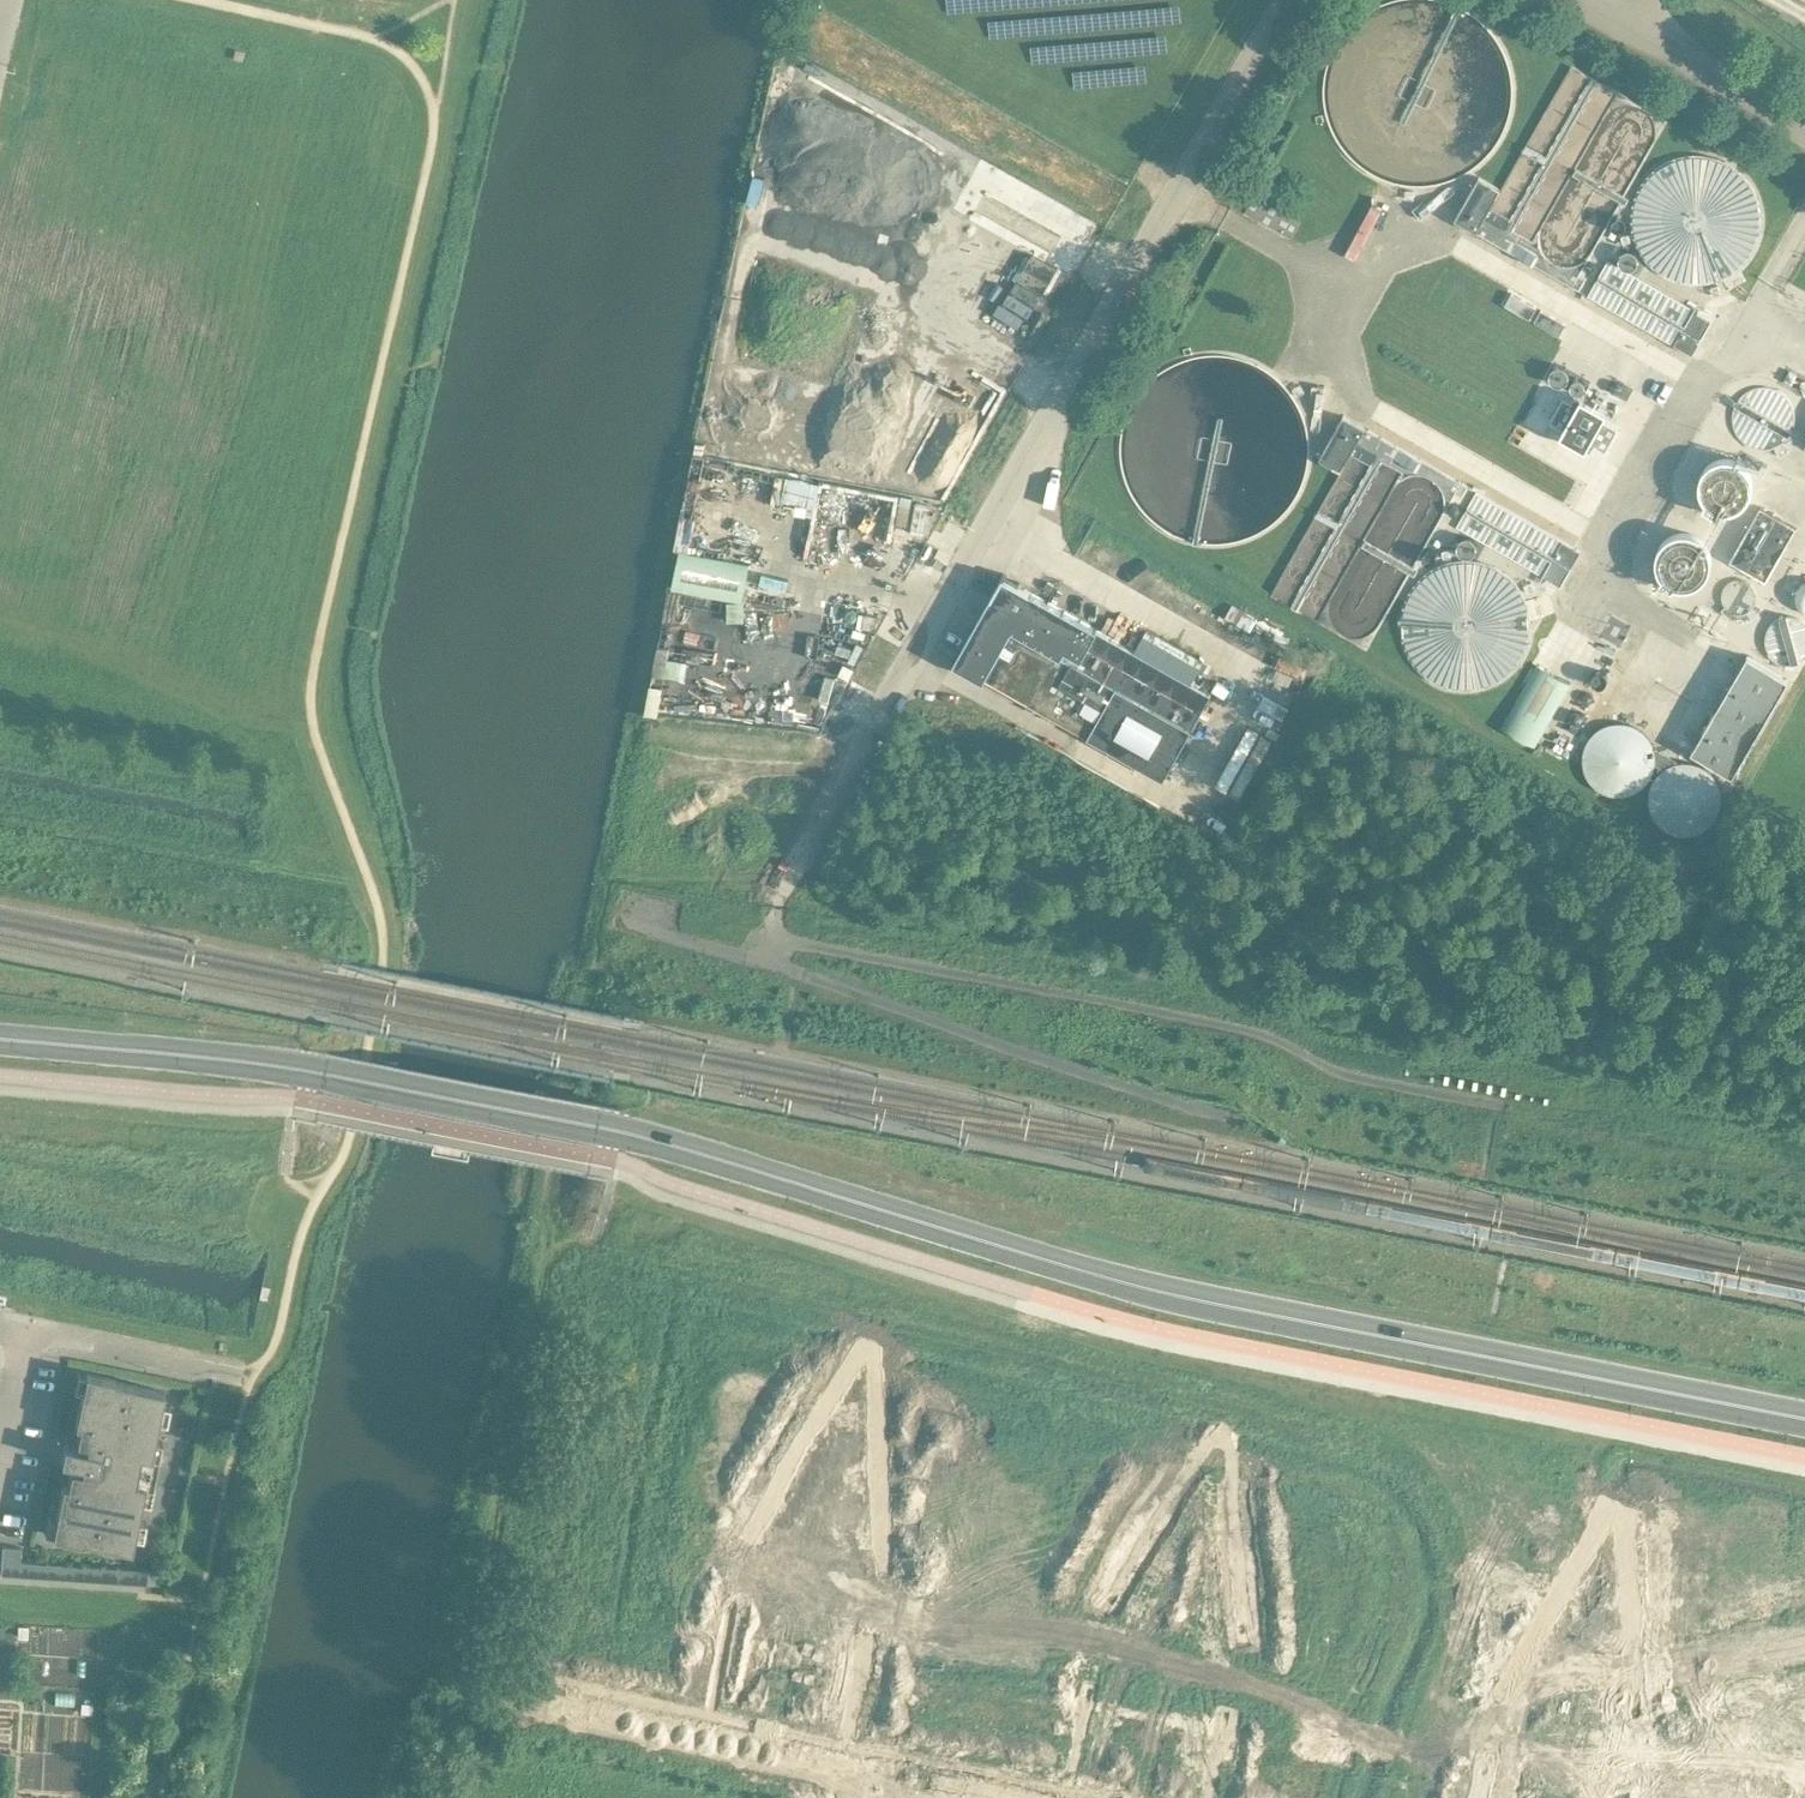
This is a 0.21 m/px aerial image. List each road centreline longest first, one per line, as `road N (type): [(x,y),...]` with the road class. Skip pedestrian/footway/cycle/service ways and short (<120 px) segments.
road 1 (tertiary): [(1804,1420),(1192,1302),(596,1129)]
road 2 (unclassified): [(890,696),(1181,198),(1284,0)]
road 3 (tertiary): [(0,1041),(279,1071),(596,1129)]
road 4 (residential): [(1561,1716),(1503,1698),(1609,1526),(1631,1734)]
road 5 (residential): [(1181,1629),(1113,1613),(1220,1442),(1233,1640)]
road 6 (residential): [(810,1544),(760,1533),(863,1348),(883,1553)]
road 7 (residential): [(0,1329),(246,1380)]
road 8 (residential): [(766,1763),(810,1544)]
road 9 (unclassified): [(1804,137),(1636,41)]
road 10 (residential): [(1134,1797),(1181,1629)]

